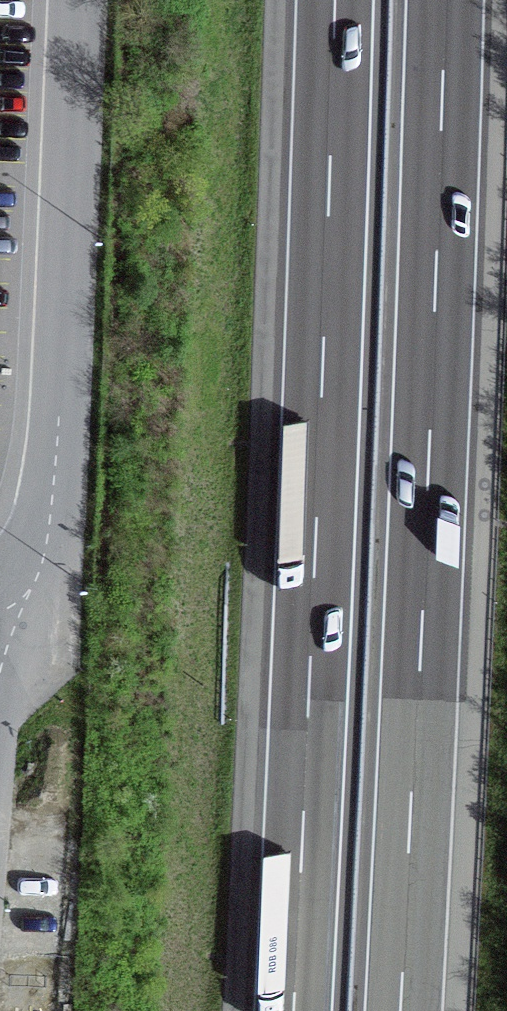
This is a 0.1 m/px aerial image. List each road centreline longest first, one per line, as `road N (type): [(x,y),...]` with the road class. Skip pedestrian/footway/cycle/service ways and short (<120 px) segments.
road 1 (motorway): [(400,1010),(445,0)]
road 2 (motorway): [(335,0),(294,1010)]
road 3 (residential): [(12,635),(41,566),(54,478),(77,0)]

